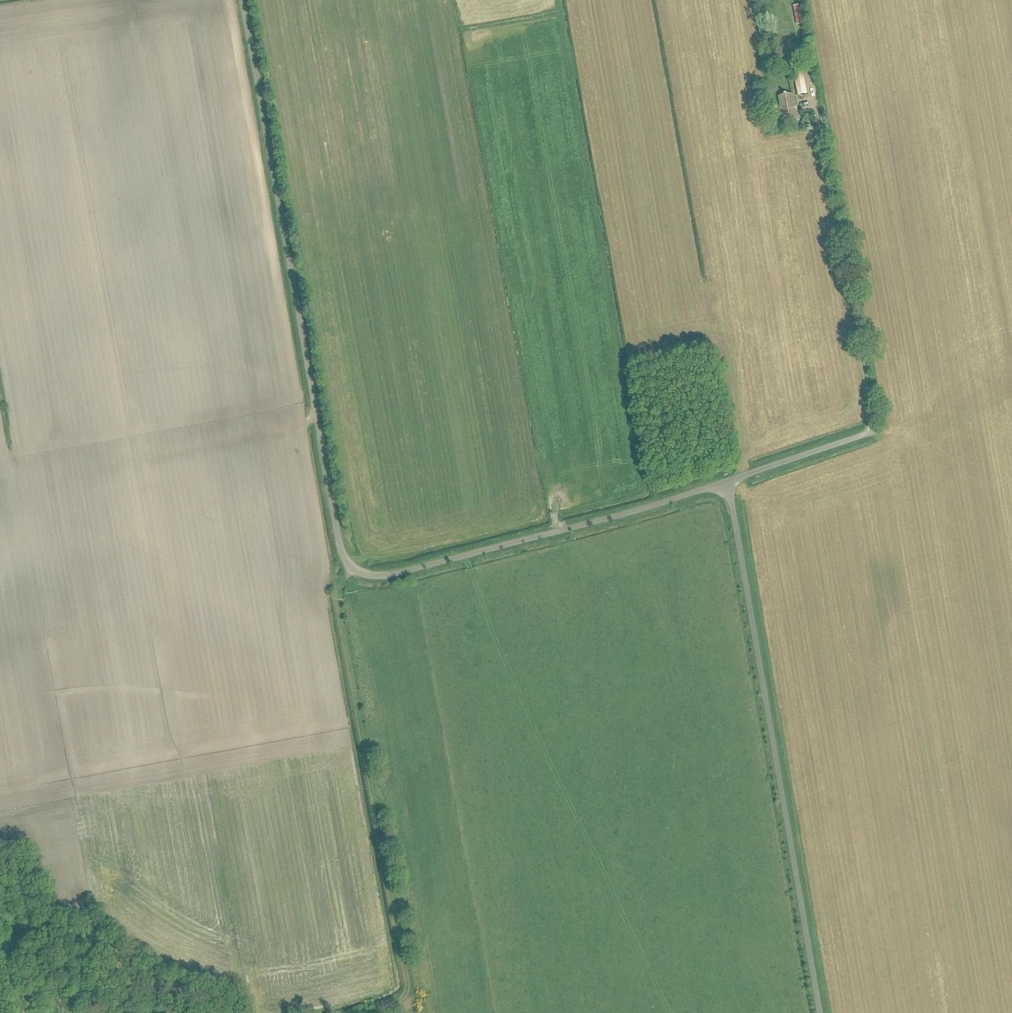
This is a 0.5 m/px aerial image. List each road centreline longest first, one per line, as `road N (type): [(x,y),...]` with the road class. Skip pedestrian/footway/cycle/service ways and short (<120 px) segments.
road 1 (unclassified): [(725,483),(401,573),(372,577),(350,568),(339,545),(243,0)]
road 2 (unclassified): [(820,1012),(725,483)]
road 3 (track): [(325,584),(336,585),(407,986),(376,1012)]
road 4 (unclassified): [(880,430),(725,483)]

